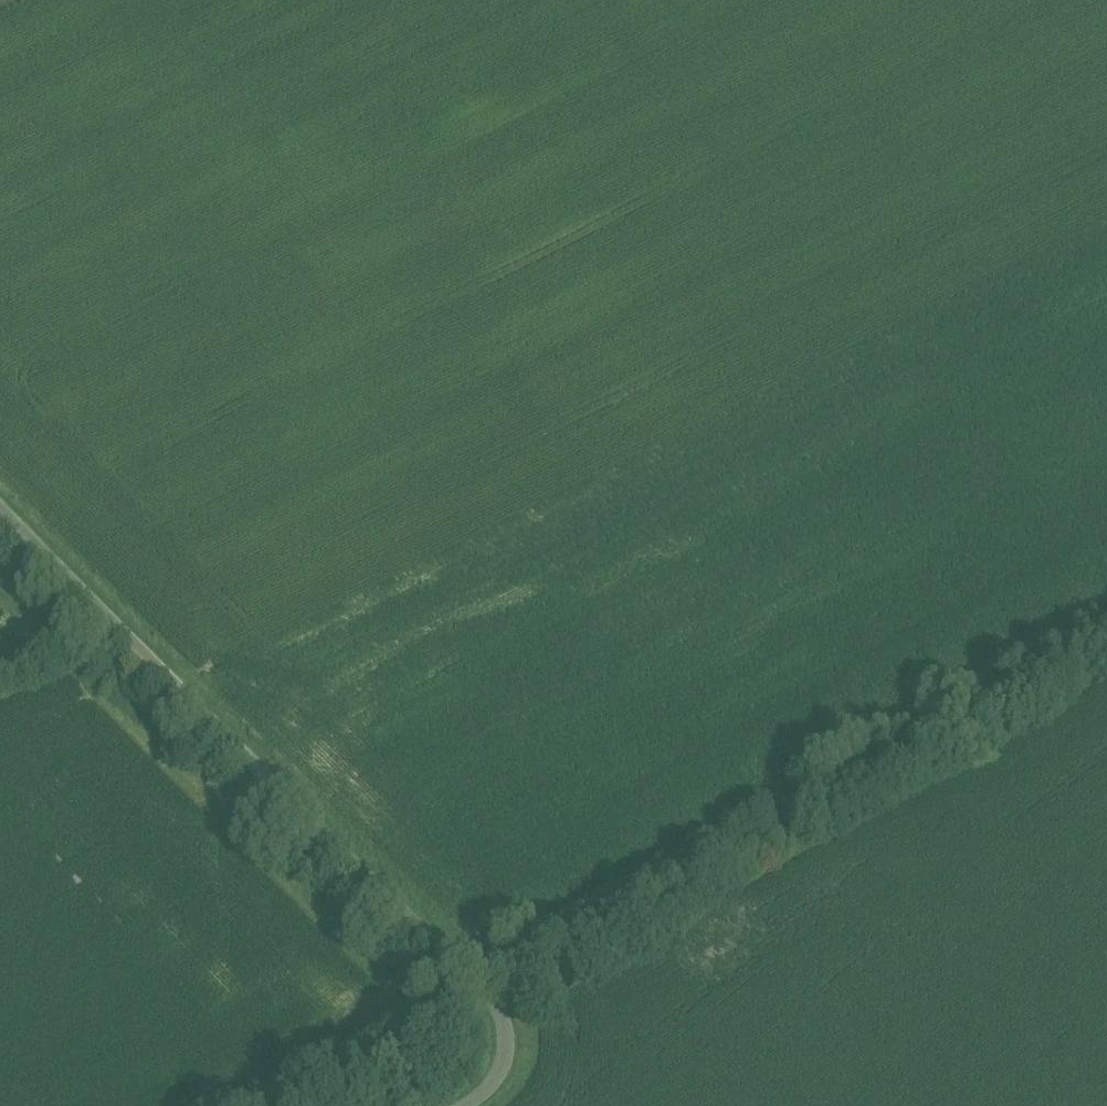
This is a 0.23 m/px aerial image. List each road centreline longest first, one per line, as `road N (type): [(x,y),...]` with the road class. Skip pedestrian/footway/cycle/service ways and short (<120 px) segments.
road 1 (residential): [(466,1105),(500,1077),(505,1051),(505,1021),(470,976),(0,512)]

